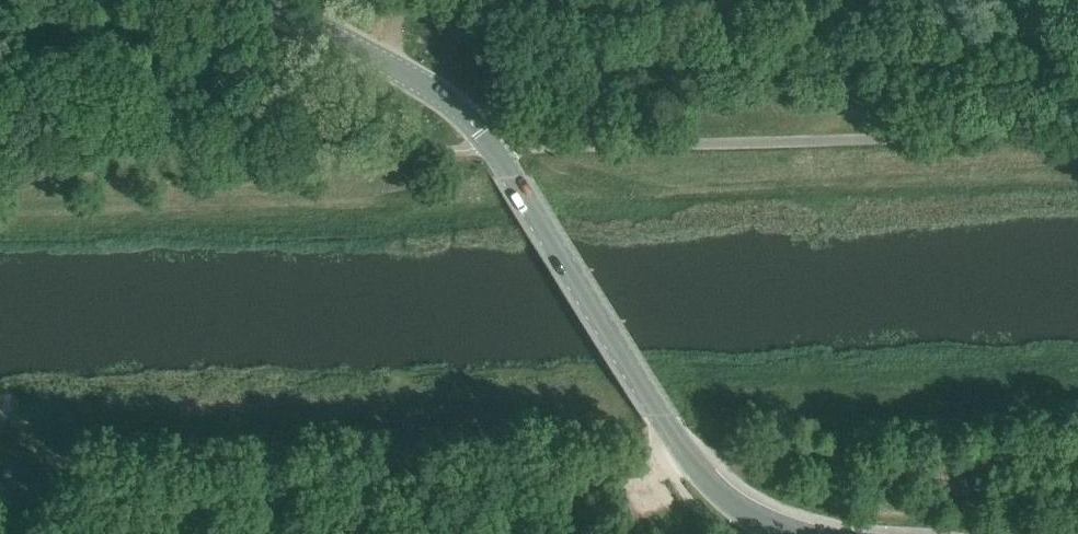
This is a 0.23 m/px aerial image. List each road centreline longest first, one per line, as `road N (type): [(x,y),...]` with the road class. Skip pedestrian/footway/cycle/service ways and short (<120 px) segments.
road 1 (secondary): [(797,533),(727,500),(700,468),(494,150),(459,108),(269,0)]
road 2 (track): [(700,468),(17,489)]

